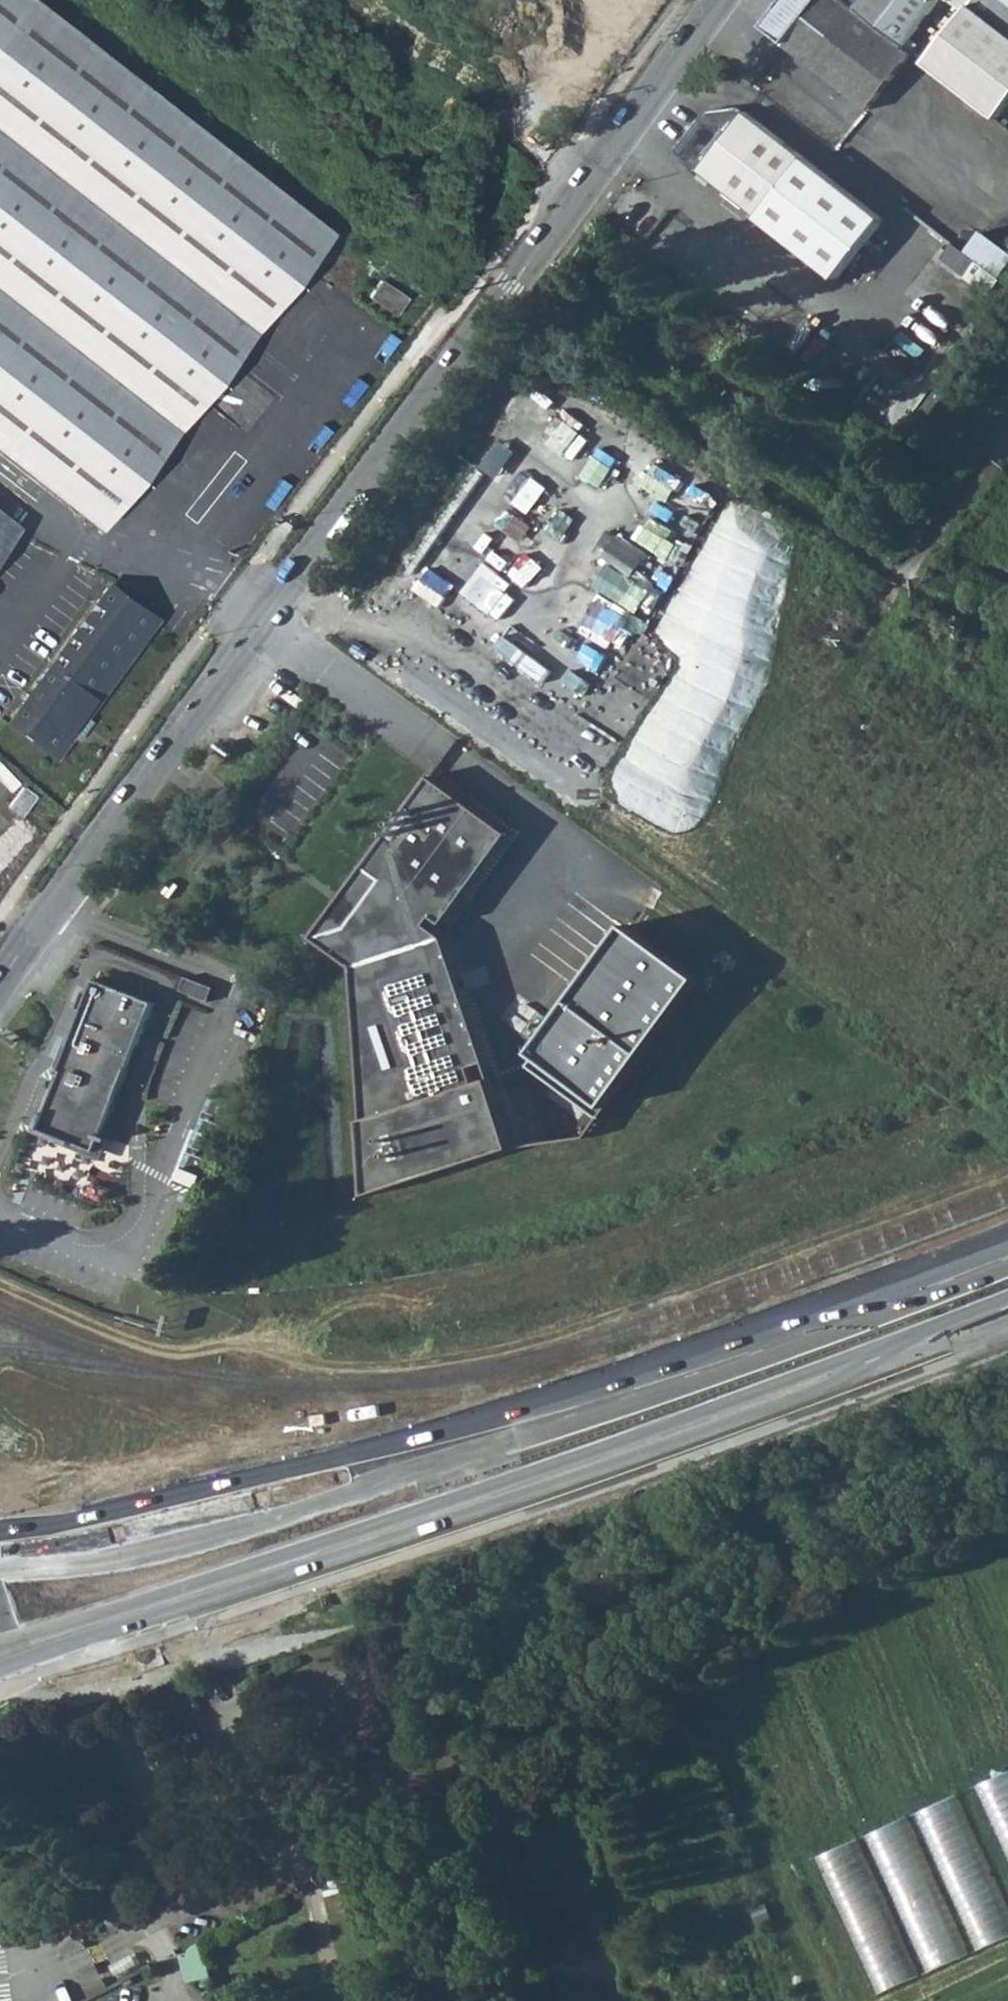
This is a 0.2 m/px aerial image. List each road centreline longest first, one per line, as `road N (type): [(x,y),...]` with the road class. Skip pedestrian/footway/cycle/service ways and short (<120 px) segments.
road 1 (tertiary): [(717,0),(0,980)]
road 2 (primary): [(0,1659),(690,1429),(1007,1311)]
road 3 (primary): [(1007,1260),(633,1396),(397,1469),(160,1535),(0,1564)]
road 4 (residential): [(443,1796),(0,1979)]

